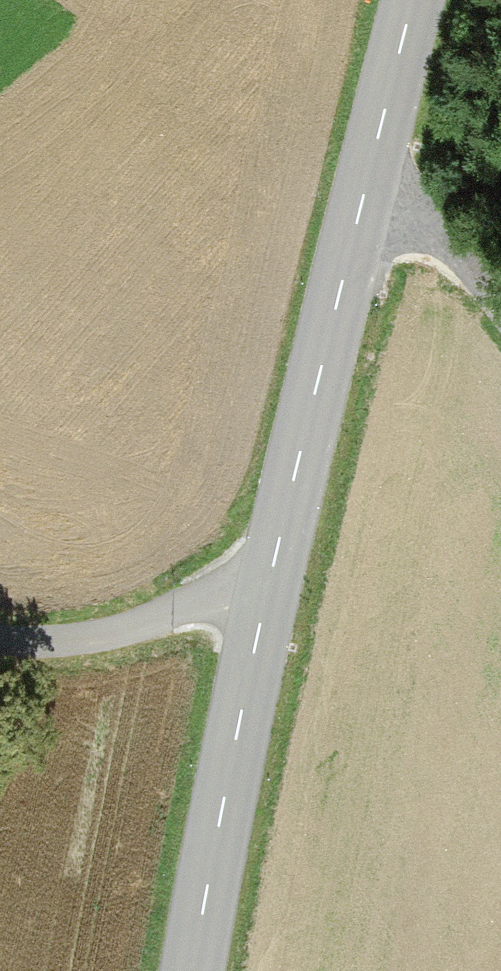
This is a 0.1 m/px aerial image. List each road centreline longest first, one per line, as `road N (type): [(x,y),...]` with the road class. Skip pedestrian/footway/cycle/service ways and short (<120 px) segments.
road 1 (tertiary): [(359,210),(264,608)]
road 2 (tertiary): [(264,608),(194,970)]
road 3 (unclassified): [(264,608),(204,603),(92,638),(0,645)]
road 4 (tertiary): [(413,0),(359,210)]
road 5 (unclassified): [(500,297),(461,238),(359,210)]

